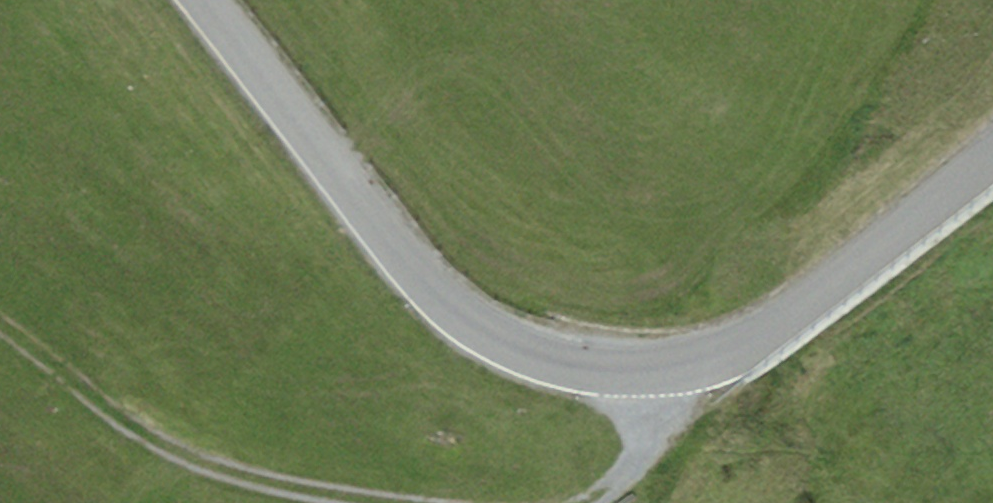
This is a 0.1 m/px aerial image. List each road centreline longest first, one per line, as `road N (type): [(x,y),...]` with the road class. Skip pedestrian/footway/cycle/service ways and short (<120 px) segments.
road 1 (unclassified): [(992,156),(732,353),(677,369),(586,369),(508,346),(441,302),(204,0)]
road 2 (track): [(0,327),(142,433),(210,467),(381,502)]
road 3 (track): [(581,502),(631,466),(651,371)]

